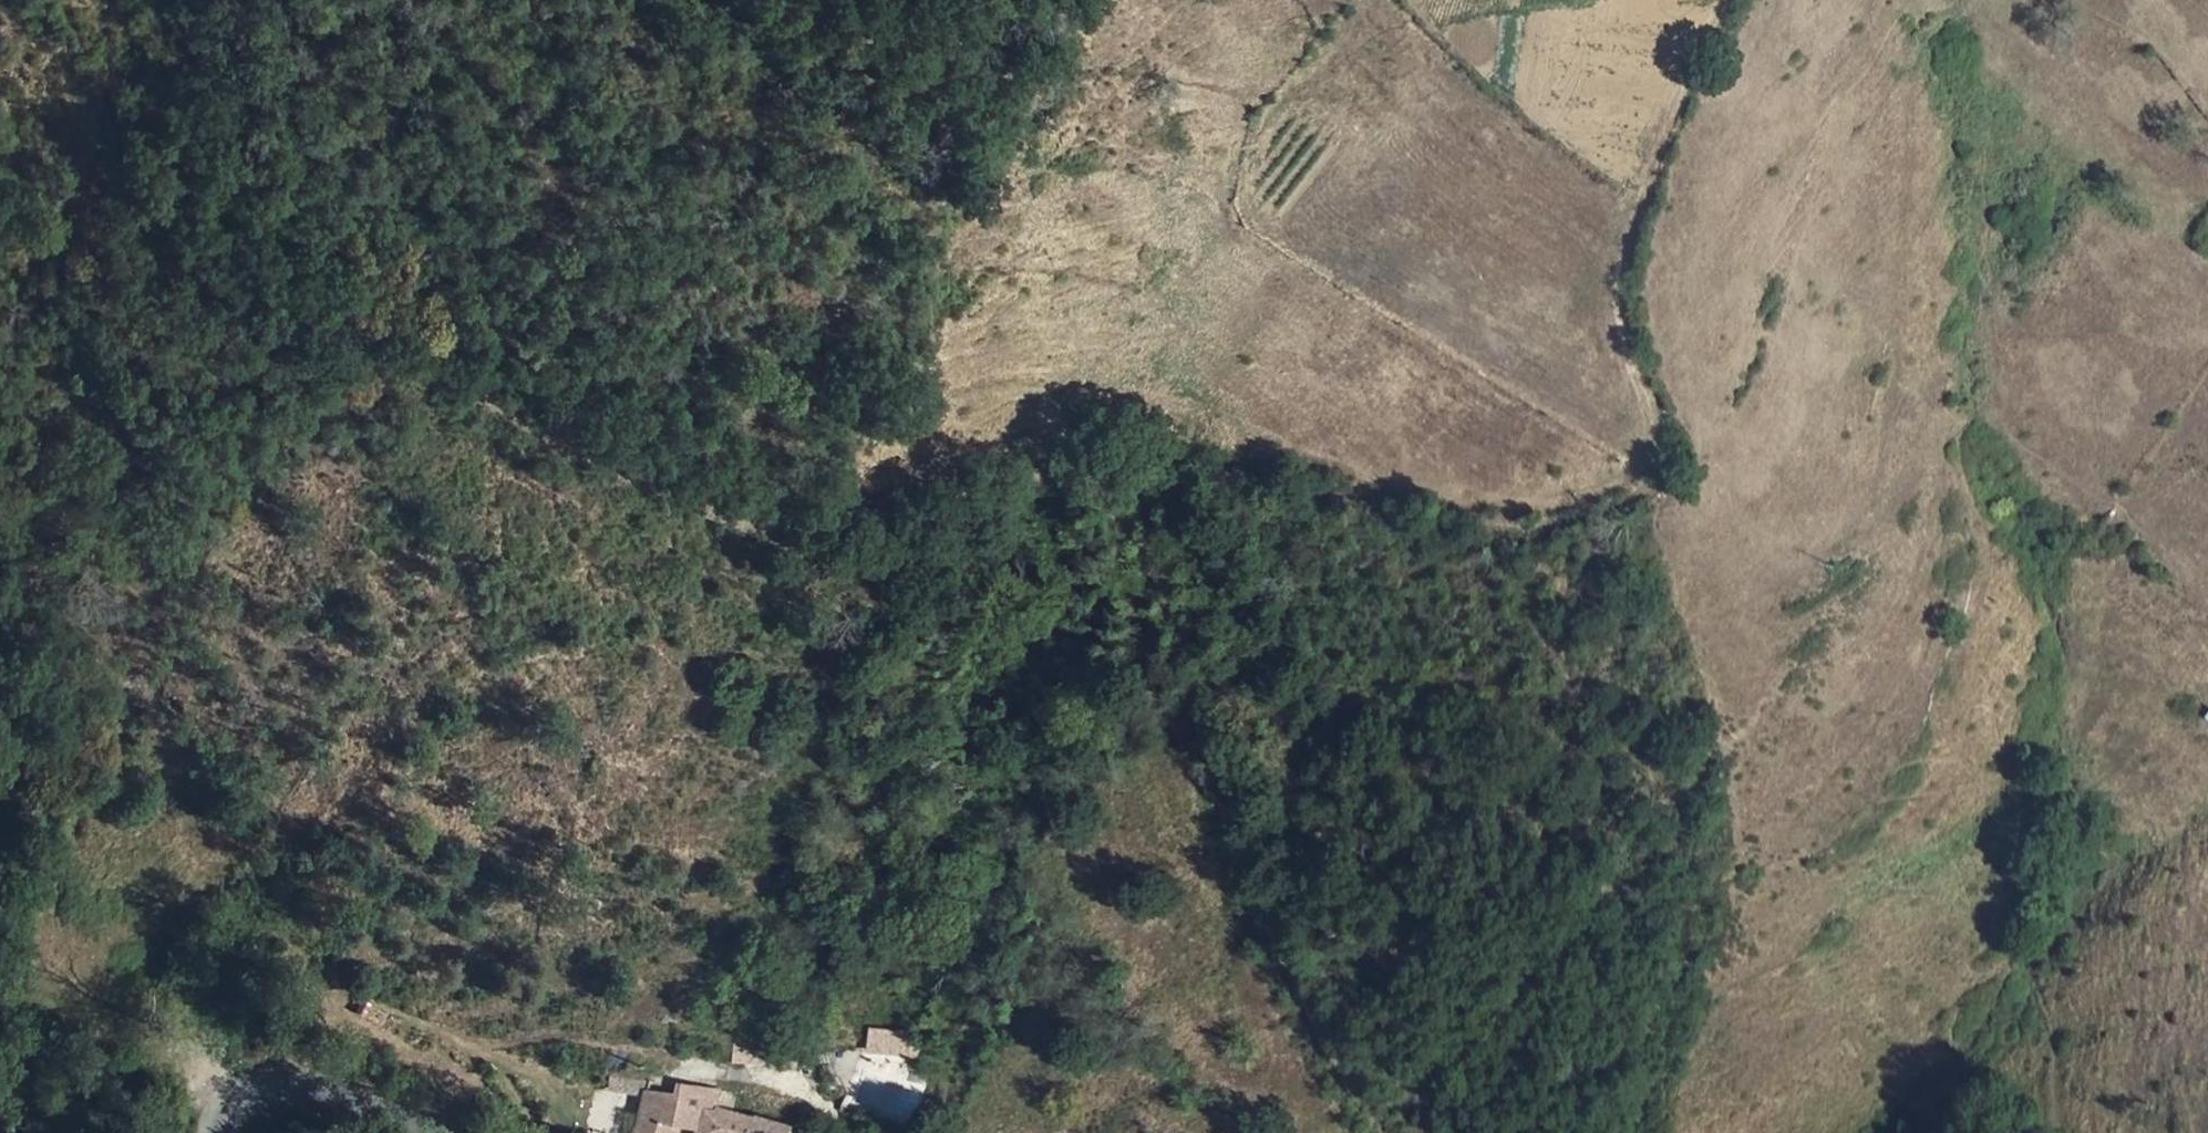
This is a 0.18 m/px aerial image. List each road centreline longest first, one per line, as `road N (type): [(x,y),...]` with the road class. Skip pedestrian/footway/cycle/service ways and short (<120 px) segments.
road 1 (track): [(0,131),(167,247),(487,400),(586,470),(747,526),(879,514),(1001,477),(1146,456)]
road 2 (track): [(1146,456),(1292,451),(1434,496),(1578,503),(1636,433),(1612,378),(1601,270),(1646,106),(1711,0)]
road 3 (tertiary): [(413,1132),(345,1104),(287,1095),(253,1101),(232,1132)]

